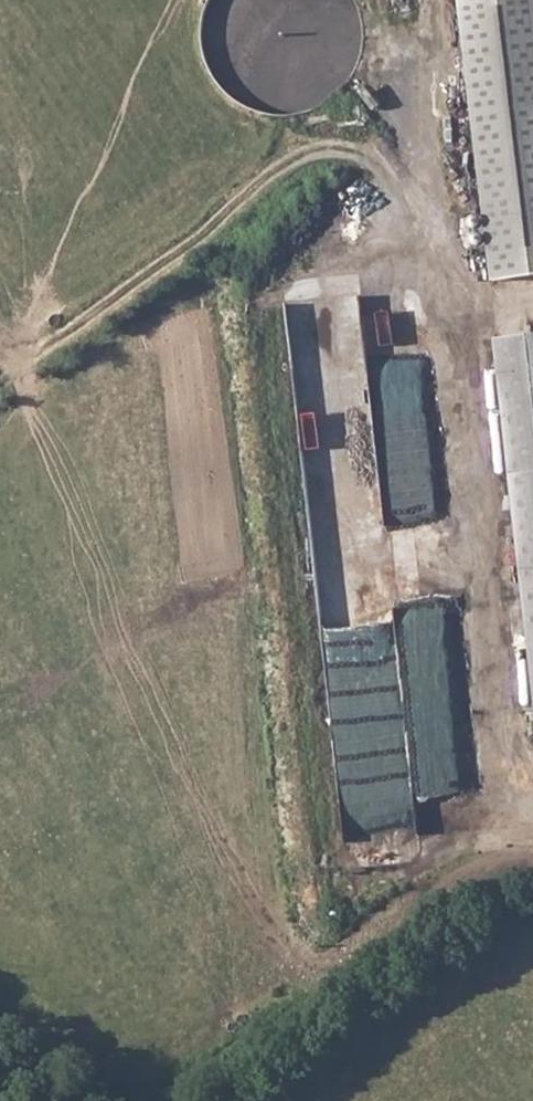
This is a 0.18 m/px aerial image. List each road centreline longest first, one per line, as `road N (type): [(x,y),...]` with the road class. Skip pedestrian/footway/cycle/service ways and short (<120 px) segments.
road 1 (track): [(0,384),(218,224),(279,169),(341,147),(445,150)]

